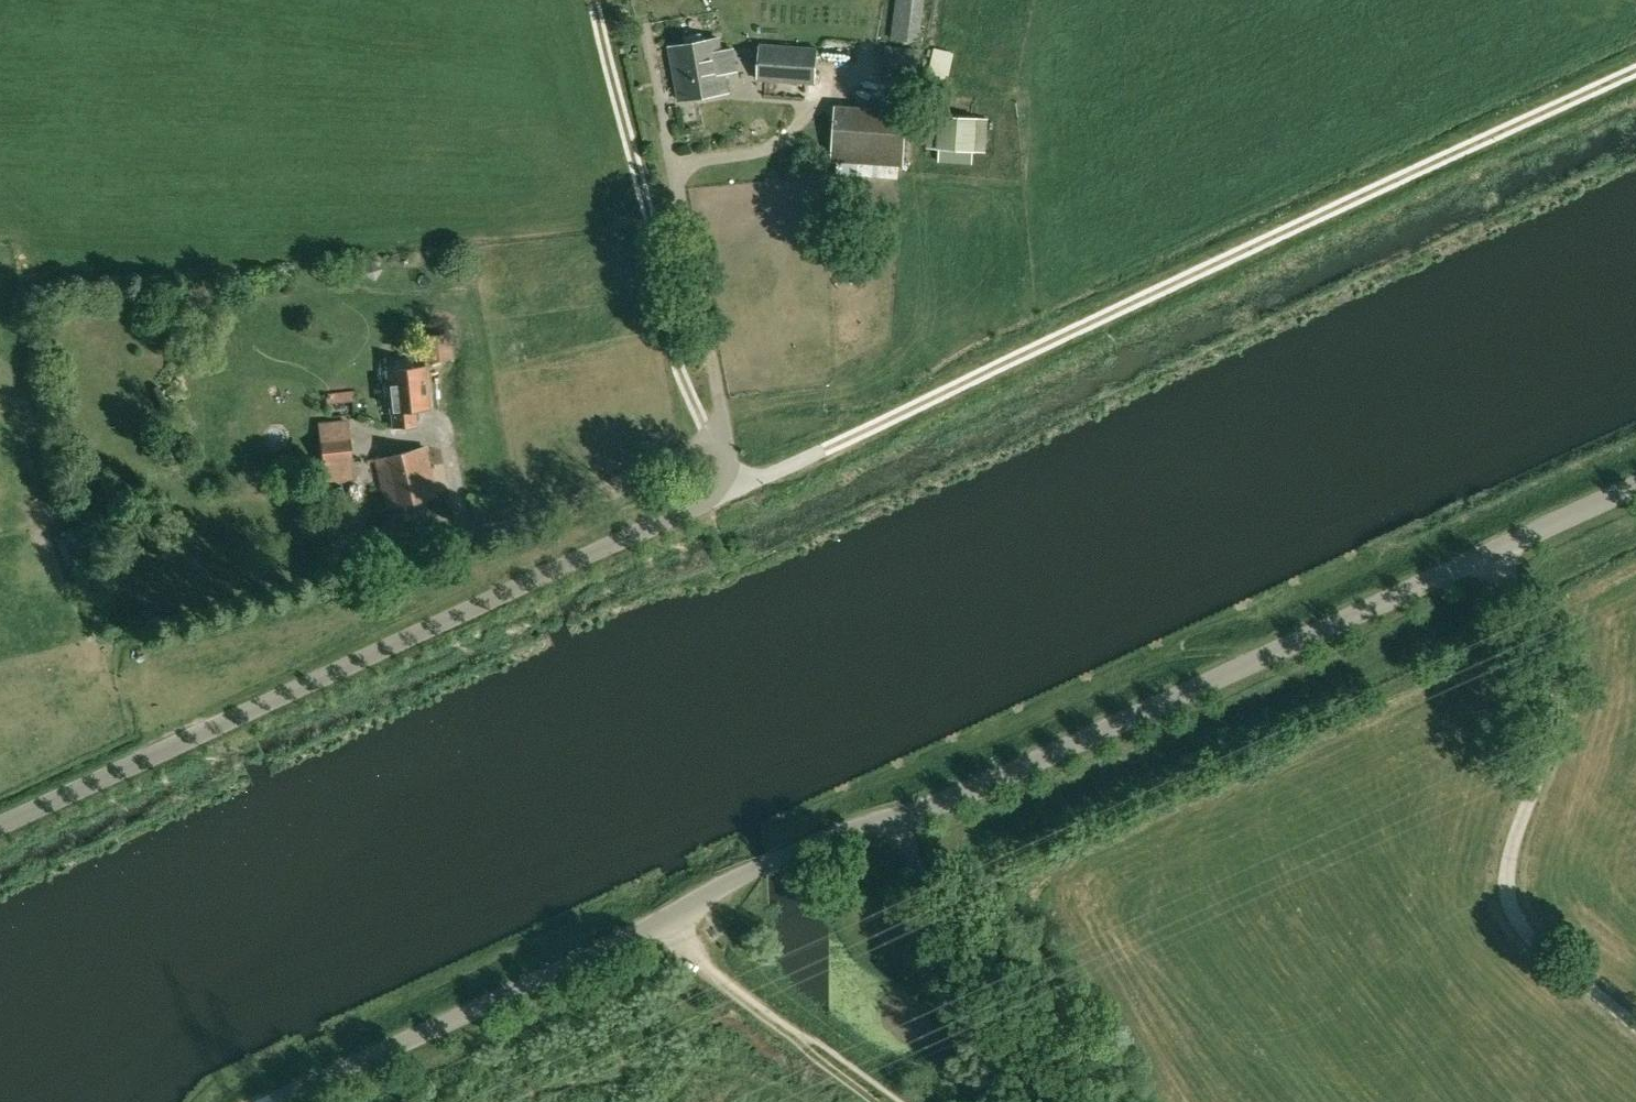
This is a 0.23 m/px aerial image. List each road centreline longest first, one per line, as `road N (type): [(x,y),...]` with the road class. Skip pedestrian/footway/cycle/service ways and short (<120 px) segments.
road 1 (unclassified): [(1635,489),(921,819),(861,829),(753,875),(284,1101)]
road 2 (unclassified): [(0,832),(713,501),(719,437),(644,24)]
road 3 (track): [(720,487),(765,479),(1635,72)]
road 4 (track): [(1495,554),(1552,670),(1557,705),(1507,870),(1508,902),(1523,932),(1635,1025)]
road 5 (track): [(594,0),(680,370),(703,423),(719,437)]
road 6 (track): [(661,924),(701,971),(795,1047)]

